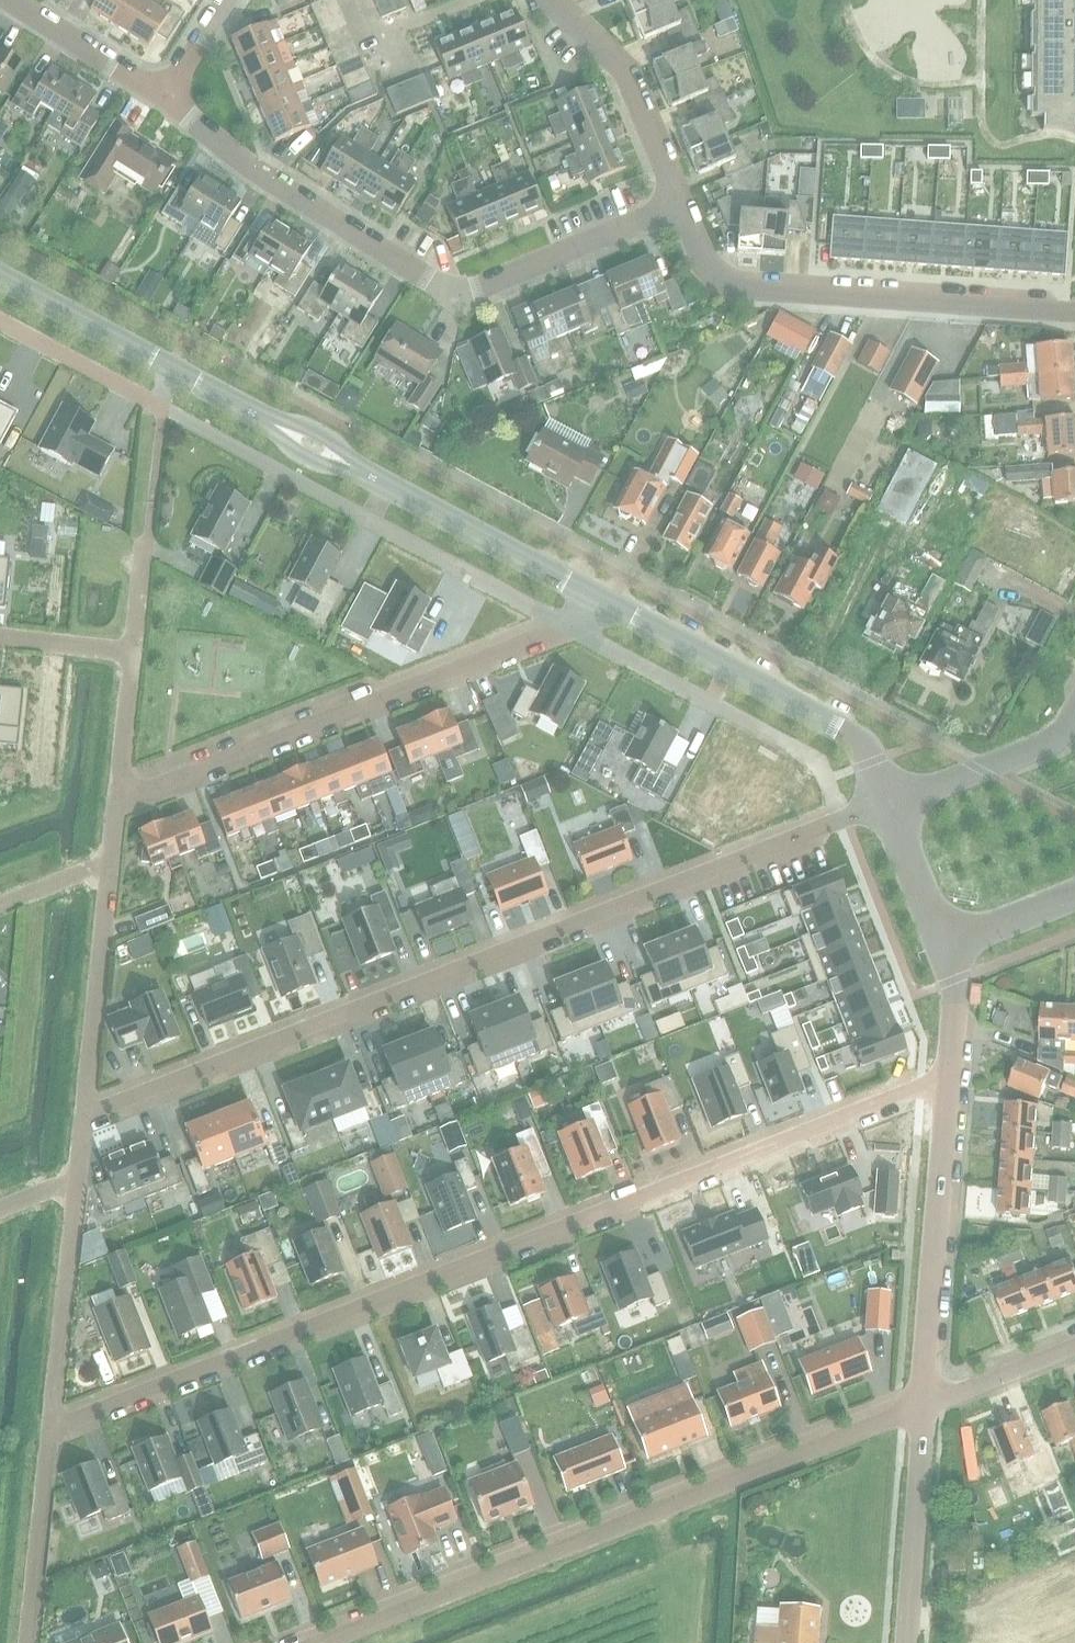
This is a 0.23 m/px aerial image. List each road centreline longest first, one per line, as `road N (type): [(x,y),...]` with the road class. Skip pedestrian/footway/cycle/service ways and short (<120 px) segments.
road 1 (residential): [(50,1419),(64,1422),(945,1079)]
road 2 (residential): [(85,1118),(883,804)]
road 3 (residential): [(315,1642),(921,1401)]
road 4 (residential): [(677,202),(448,289),(158,100)]
road 5 (residential): [(118,801),(596,604)]
road 6 (secondary): [(596,604),(165,369)]
road 7 (residential): [(1074,309),(758,292),(708,265),(677,202)]
road 8 (secondary): [(883,804),(853,742),(596,604)]
road 9 (tertiary): [(921,1401),(945,1079)]
road 10 (residential): [(134,652),(165,369)]
road 11 (residential): [(85,1118),(112,861)]
road 12 (residential): [(677,202),(620,71),(549,0)]
road 13 (tertiary): [(904,1642),(921,1401)]
road 14 (residential): [(50,1419),(77,1181)]
road 15 (residential): [(29,1642),(50,1419)]
road 16 (residential): [(883,804),(1054,739),(1074,707)]
road 17 (secondary): [(165,369),(0,279)]
road 18 (residential): [(158,100),(8,0)]
road 19 (residential): [(921,1401),(1074,1344)]
road 20 (secondary): [(947,940),(883,804)]
road 21 (residential): [(118,801),(134,652)]
road 22 (tertiary): [(945,1079),(954,1023),(947,940)]
road 23 (secondary): [(1074,894),(947,940)]
road 24 (residential): [(134,652),(0,637)]
road 25 (residential): [(112,861),(0,905)]

